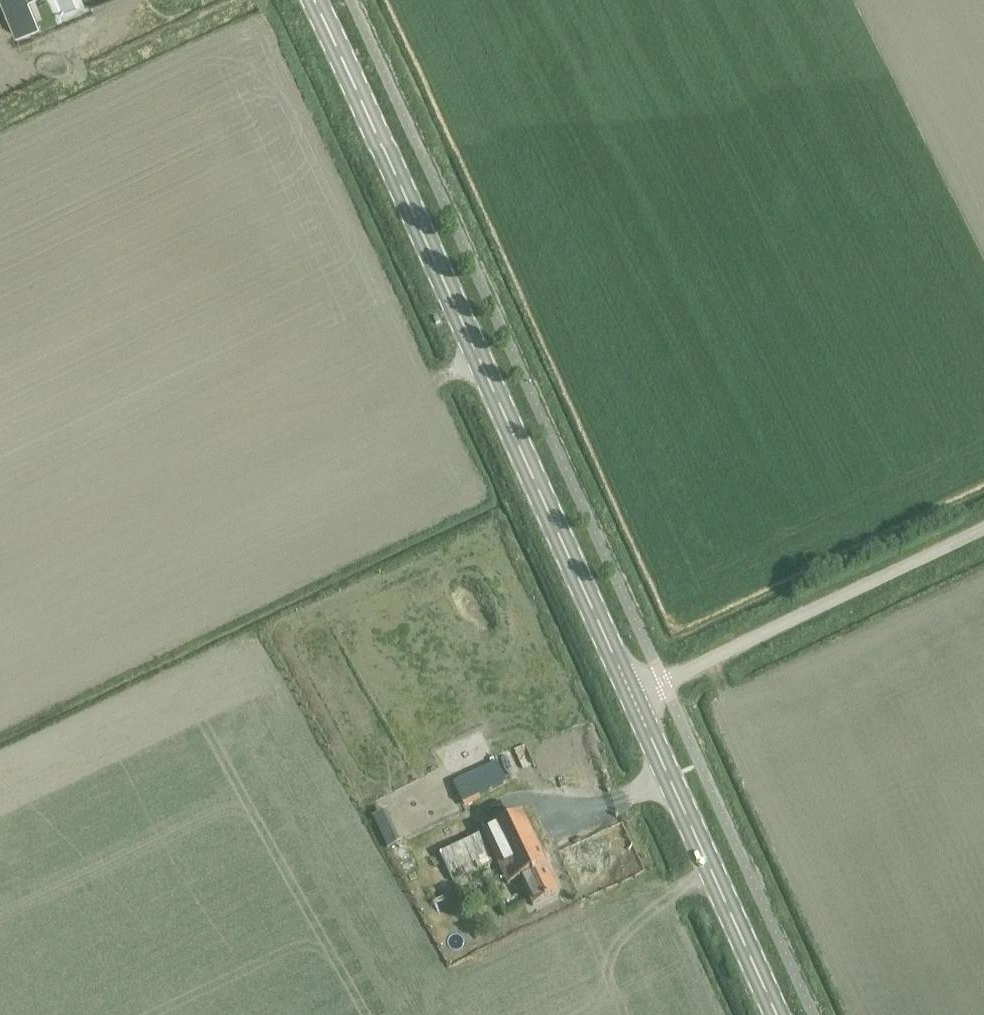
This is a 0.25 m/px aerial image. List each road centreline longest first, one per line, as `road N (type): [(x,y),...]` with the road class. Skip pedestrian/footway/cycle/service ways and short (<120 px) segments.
road 1 (secondary): [(631,696),(313,0)]
road 2 (unclassified): [(631,696),(983,528)]
road 3 (secondary): [(778,1014),(631,696)]

